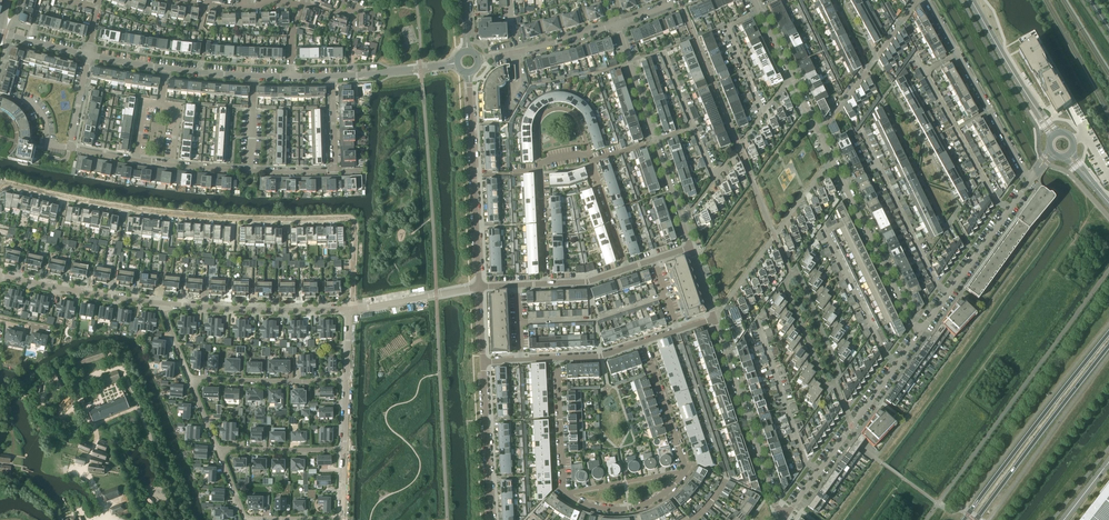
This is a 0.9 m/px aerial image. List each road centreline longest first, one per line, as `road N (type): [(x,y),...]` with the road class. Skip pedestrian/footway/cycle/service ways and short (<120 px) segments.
road 1 (residential): [(350,309),(355,225),(347,218),(195,216),(0,182)]
road 2 (secondary): [(1108,333),(964,519)]
road 3 (secondary): [(976,519),(1108,345)]
road 4 (residential): [(479,288),(468,72)]
road 5 (residential): [(785,518),(714,318)]
road 6 (residential): [(714,318),(832,158)]
road 7 (residential): [(350,309),(162,304)]
road 8 (residential): [(818,472),(804,459),(756,317)]
road 9 (residential): [(1009,211),(994,199),(923,71)]
road 10 (residential): [(162,304),(0,277)]
road 11 (residential): [(818,130),(918,0)]
road 12 (residential): [(491,519),(484,361)]
road 13 (residential): [(190,380),(347,380)]
road 14 (residential): [(898,363),(885,353),(826,232)]
road 15 (residential): [(1030,180),(958,53)]
road 16 (residential): [(949,293),(879,165)]
road 17 (residential): [(565,495),(558,357)]
road 18 (residential): [(686,471),(668,493),(630,509),(599,508),(565,495)]
road 19 (residential): [(686,471),(643,342)]
road 20 (residential): [(539,168),(537,125),(555,109),(578,117),(591,159)]
road 21 (residential): [(818,472),(898,363)]
road 22 (residential): [(479,288),(350,309)]
road 23 (residential): [(920,332),(860,217)]
road 24 (residential): [(218,450),(345,449)]
road 25 (residential): [(457,63),(332,76)]
road 26 (residential): [(759,11),(730,28),(764,113)]
road 27 (residential): [(565,495),(686,471)]
road 28 (residential): [(655,140),(616,24)]

